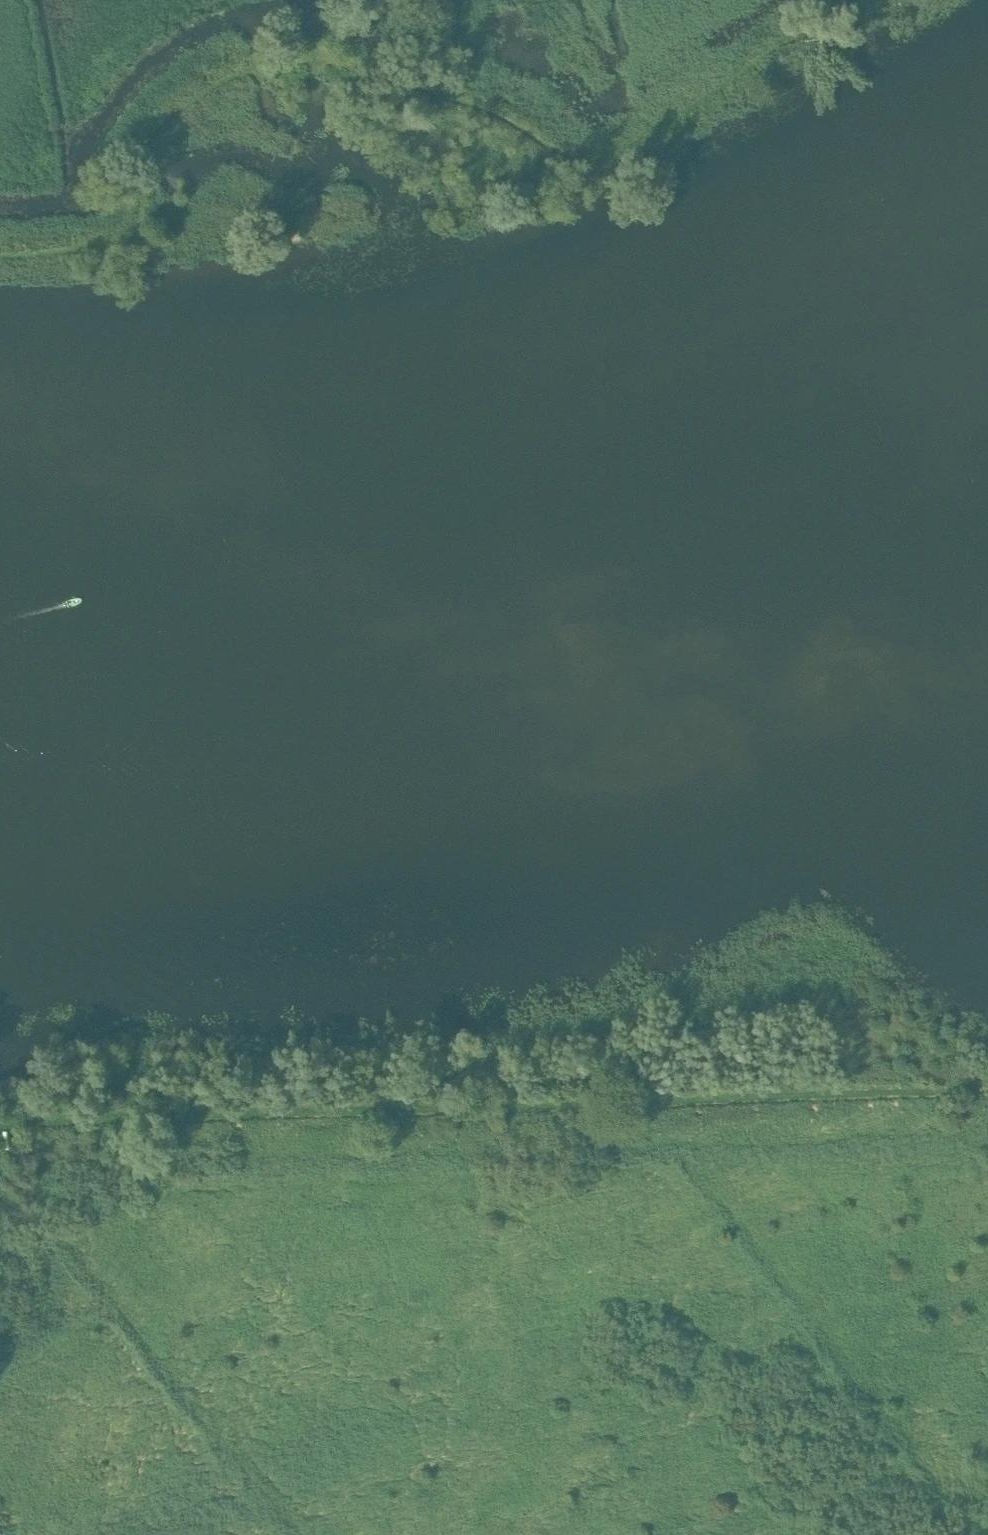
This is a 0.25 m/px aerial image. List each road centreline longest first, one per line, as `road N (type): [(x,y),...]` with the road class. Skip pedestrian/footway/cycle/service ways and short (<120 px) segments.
road 1 (track): [(0,1123),(987,1090)]

